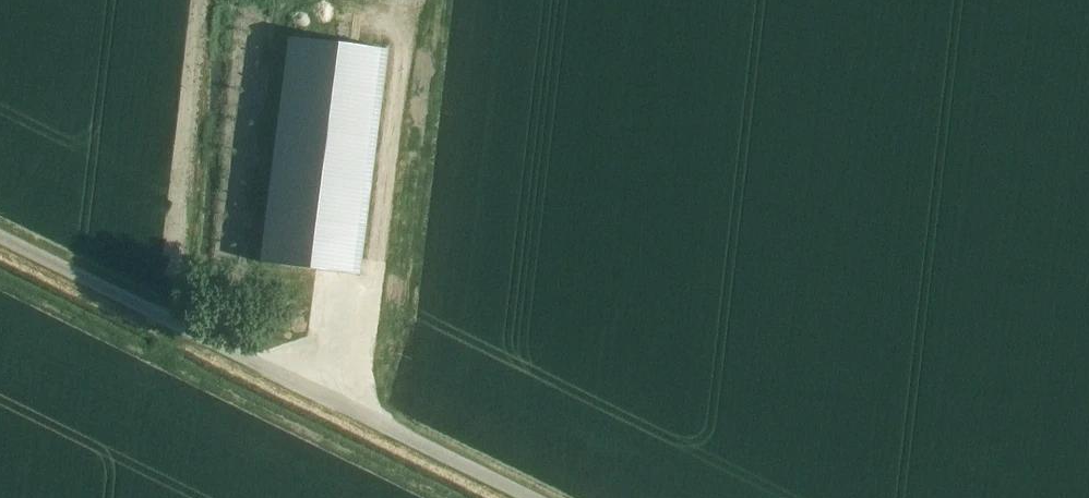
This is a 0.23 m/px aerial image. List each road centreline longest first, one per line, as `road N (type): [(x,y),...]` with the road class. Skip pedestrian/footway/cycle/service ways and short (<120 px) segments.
road 1 (unclassified): [(533,497),(0,236)]

